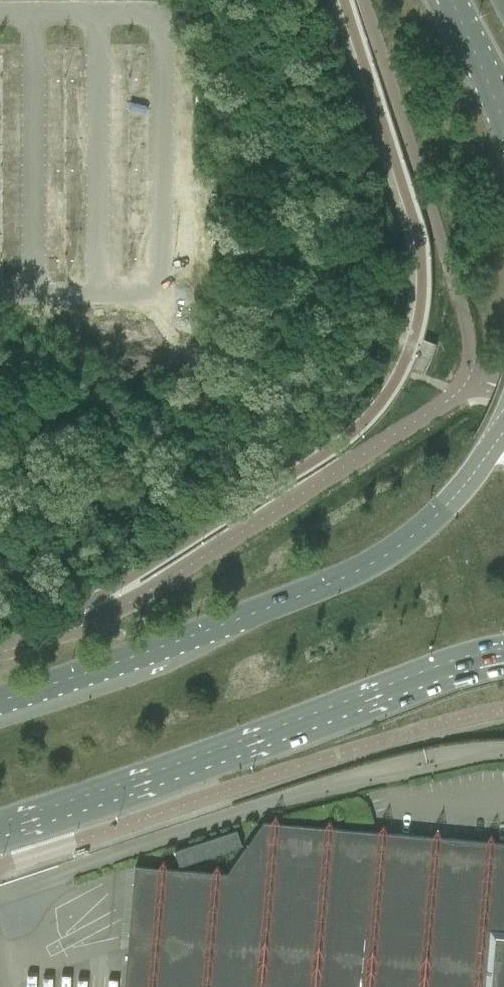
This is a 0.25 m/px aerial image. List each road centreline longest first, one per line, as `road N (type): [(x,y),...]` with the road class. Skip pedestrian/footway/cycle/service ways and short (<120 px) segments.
road 1 (secondary): [(503,430),(445,507),(370,564),(251,615),(0,701)]
road 2 (secondary): [(0,823),(503,649)]
road 3 (unclassified): [(503,749),(385,767),(0,895)]
road 4 (primary): [(451,0),(503,124)]

